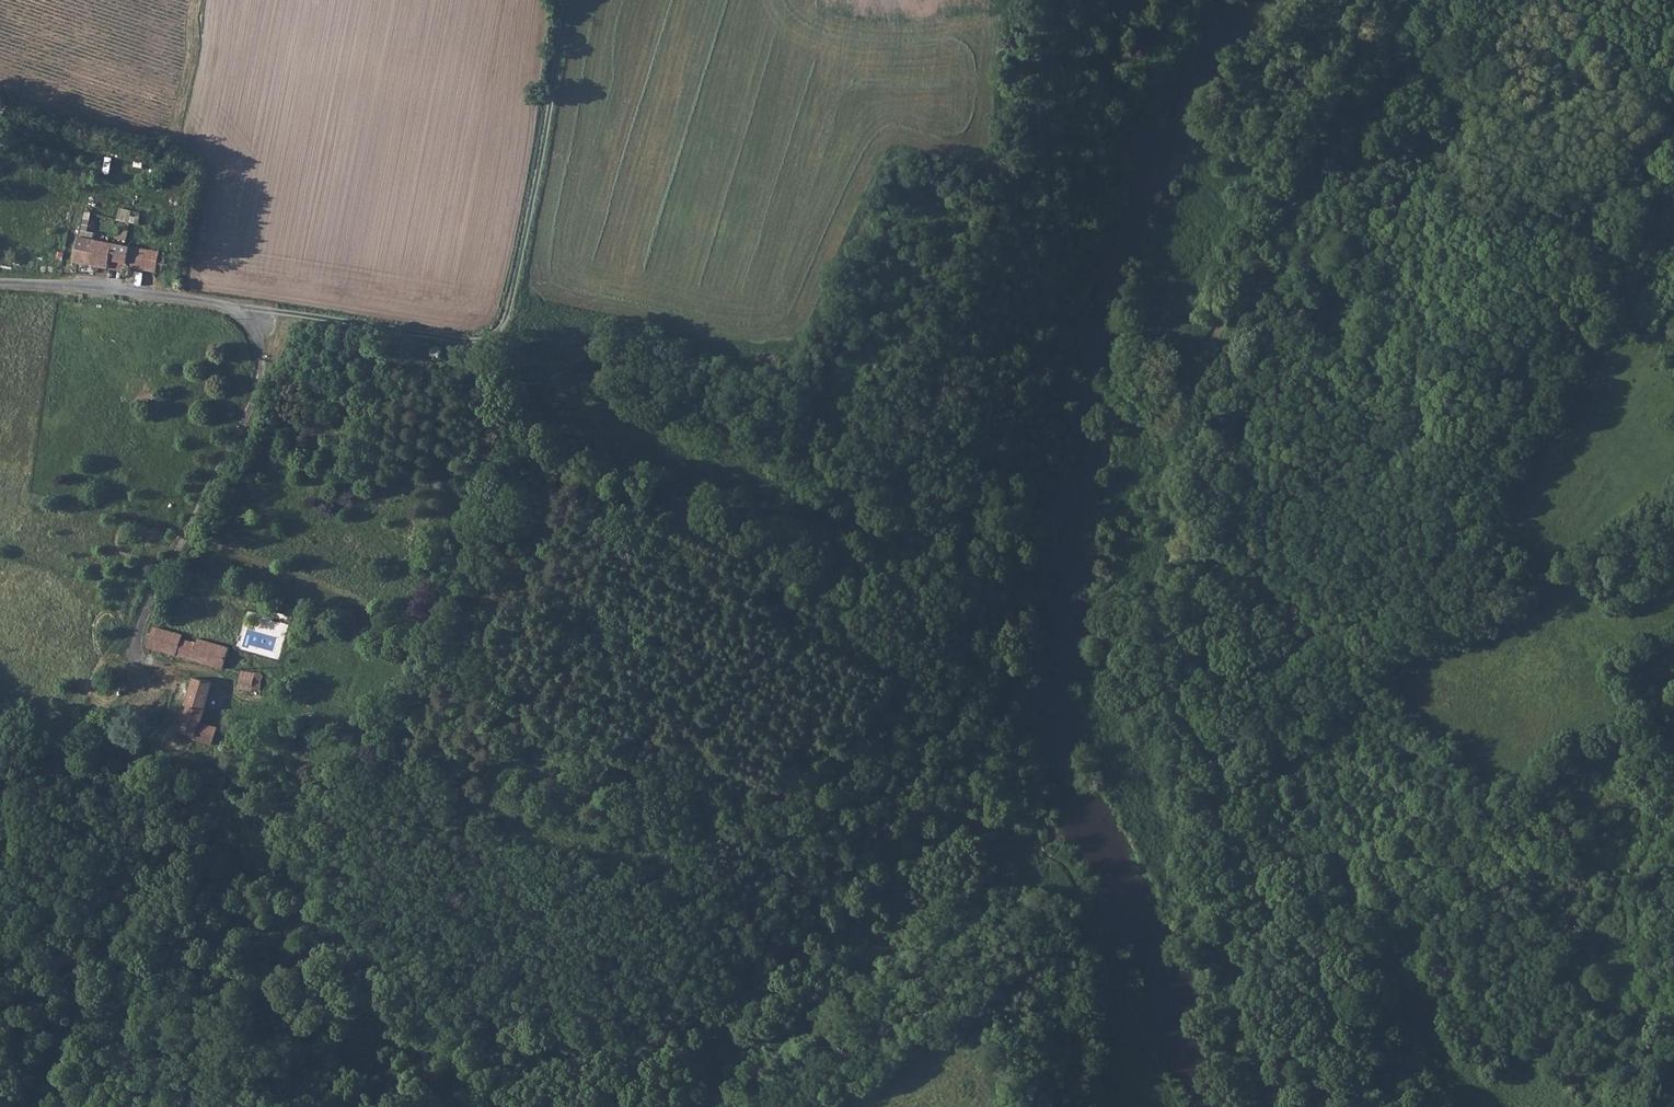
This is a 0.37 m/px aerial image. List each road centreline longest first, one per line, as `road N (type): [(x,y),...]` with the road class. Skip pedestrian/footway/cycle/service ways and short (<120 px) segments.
road 1 (unclassified): [(0,285),(203,300),(238,311),(258,343),(259,381),(135,646)]
road 2 (track): [(565,0),(538,169),(496,332)]
road 3 (track): [(496,332),(460,340),(269,311),(246,319)]

